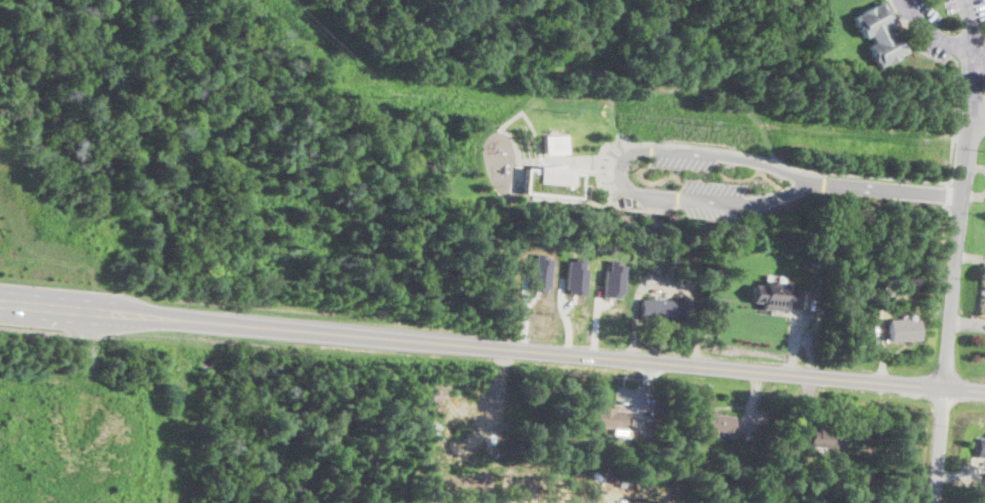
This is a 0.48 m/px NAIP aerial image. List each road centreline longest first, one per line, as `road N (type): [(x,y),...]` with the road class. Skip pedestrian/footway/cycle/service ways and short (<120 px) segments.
road 1 (primary): [(190,320),(944,388)]
road 2 (residential): [(944,388),(974,49)]
road 3 (primary): [(190,320),(0,292)]
road 4 (primary): [(0,315),(190,320)]
road 5 (residential): [(906,0),(933,36),(974,49),(962,0)]

